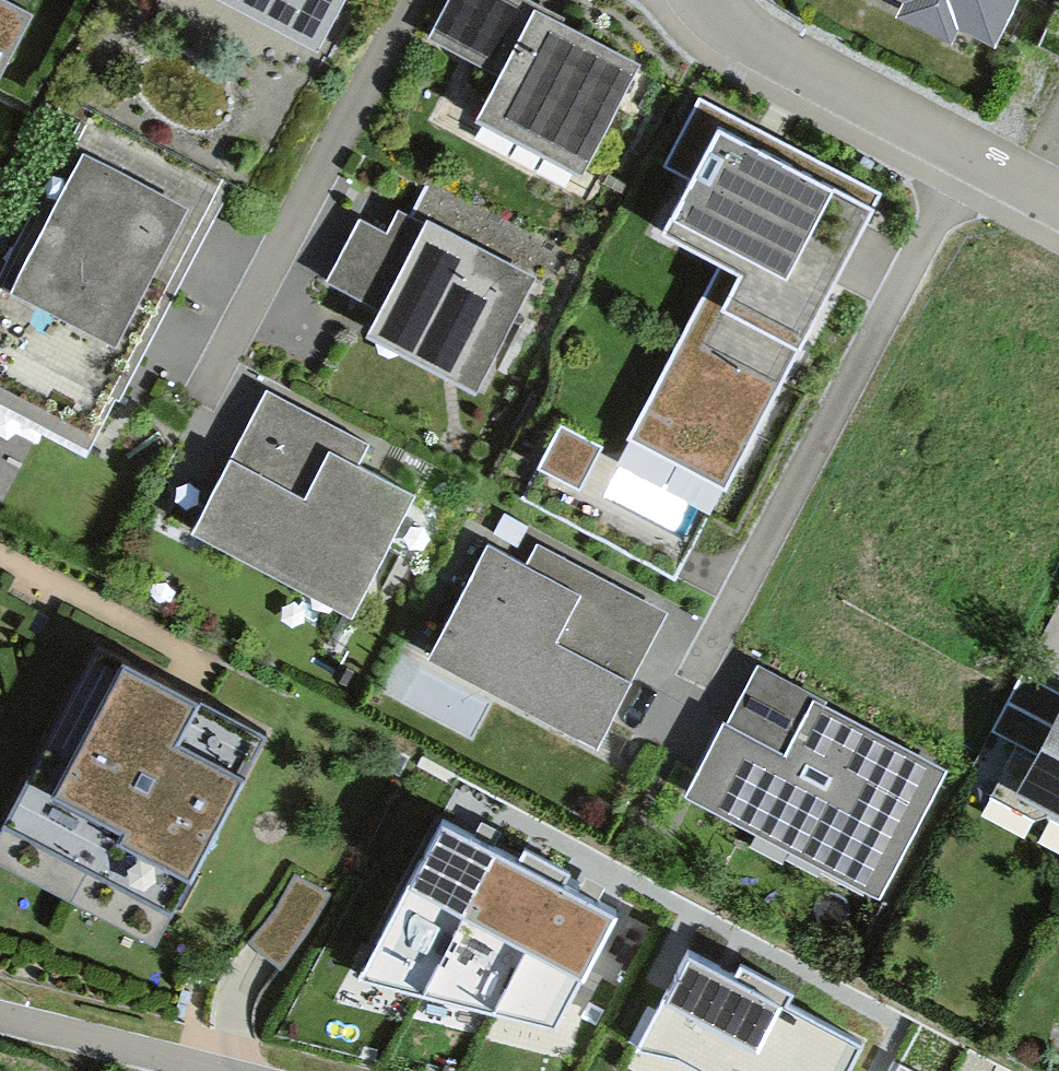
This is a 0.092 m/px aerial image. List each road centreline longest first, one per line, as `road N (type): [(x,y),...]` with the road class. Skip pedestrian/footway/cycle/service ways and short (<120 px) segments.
road 1 (residential): [(968,162),(693,681)]
road 2 (residential): [(405,0),(199,389)]
road 3 (trunk): [(311,1070),(0,996)]
road 4 (residential): [(968,162),(708,12),(702,0)]

